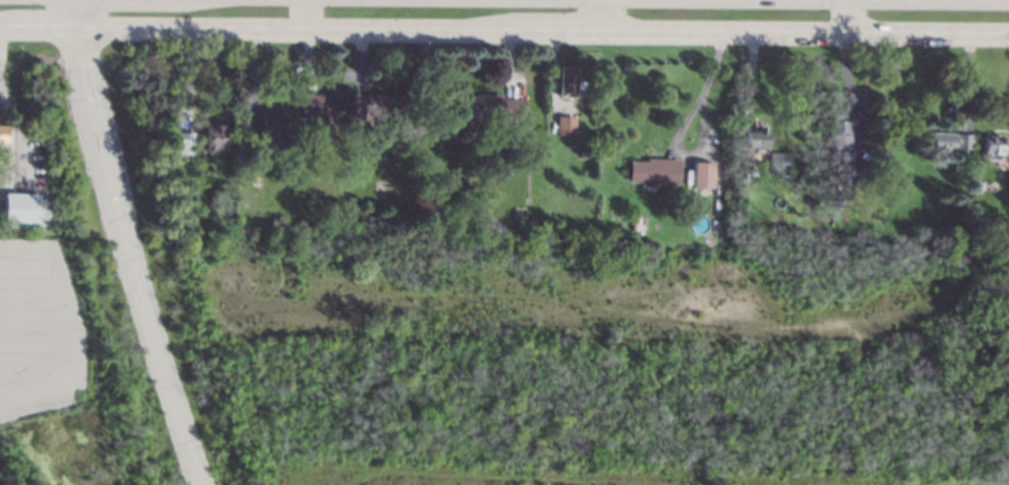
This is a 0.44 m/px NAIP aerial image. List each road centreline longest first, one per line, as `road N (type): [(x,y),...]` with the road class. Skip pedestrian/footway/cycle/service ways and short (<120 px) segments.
road 1 (secondary): [(68,26),(1008,35)]

